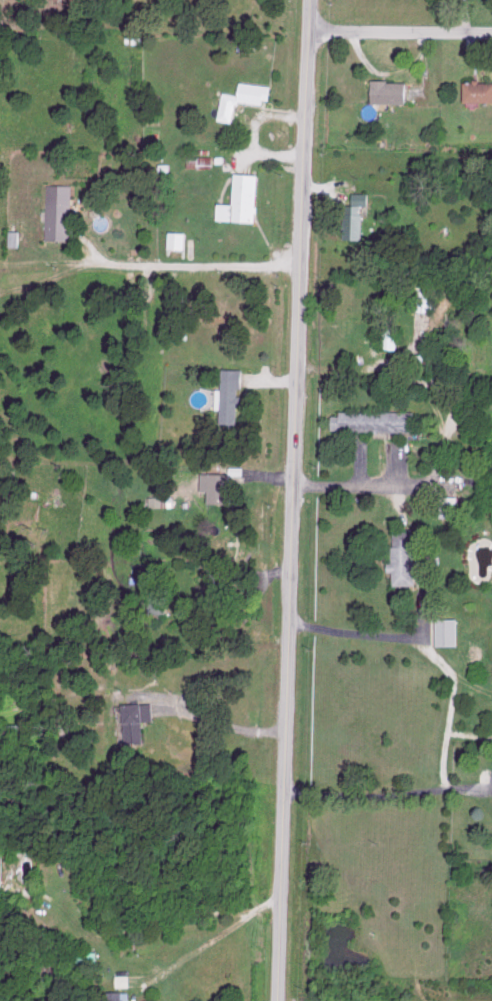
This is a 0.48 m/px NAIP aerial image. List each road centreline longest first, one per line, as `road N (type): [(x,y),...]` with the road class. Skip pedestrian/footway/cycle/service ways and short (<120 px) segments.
road 1 (residential): [(278,1000),(310,0)]
road 2 (residential): [(293,489),(491,485)]
road 3 (residential): [(309,30),(491,33)]

